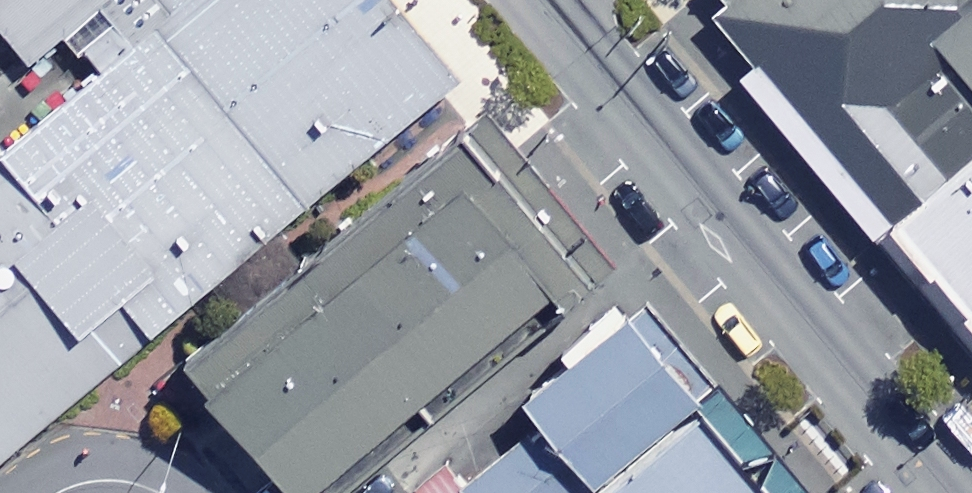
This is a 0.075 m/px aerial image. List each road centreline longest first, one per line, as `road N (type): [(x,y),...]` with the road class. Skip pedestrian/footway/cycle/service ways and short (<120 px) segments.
road 1 (secondary): [(947,492),(543,2)]

